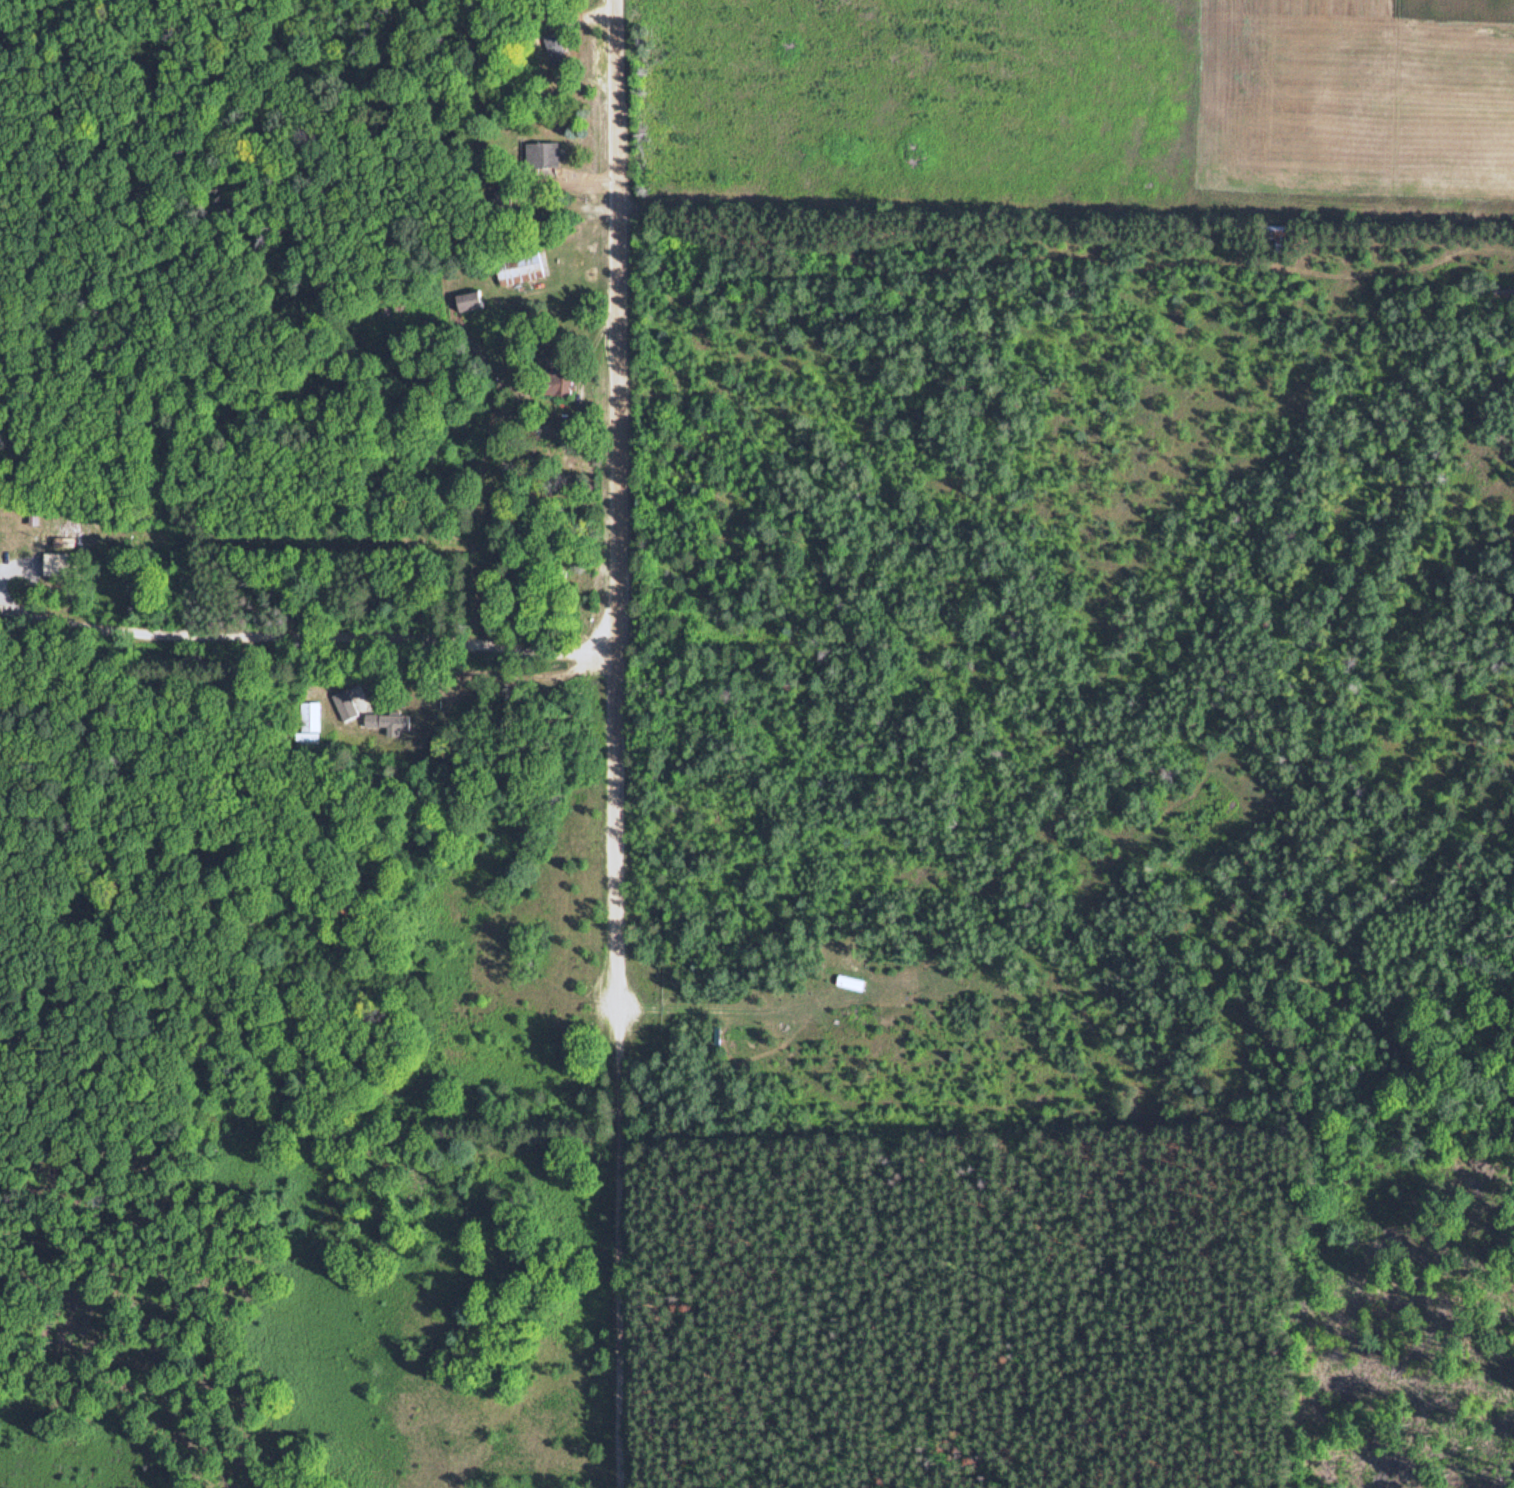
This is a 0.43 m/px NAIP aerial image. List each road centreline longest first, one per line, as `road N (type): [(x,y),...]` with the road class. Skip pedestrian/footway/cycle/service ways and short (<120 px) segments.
road 1 (residential): [(618,1016),(608,0)]
road 2 (residential): [(0,606),(126,633),(319,633),(610,654)]
road 3 (track): [(614,1487),(618,1016)]

